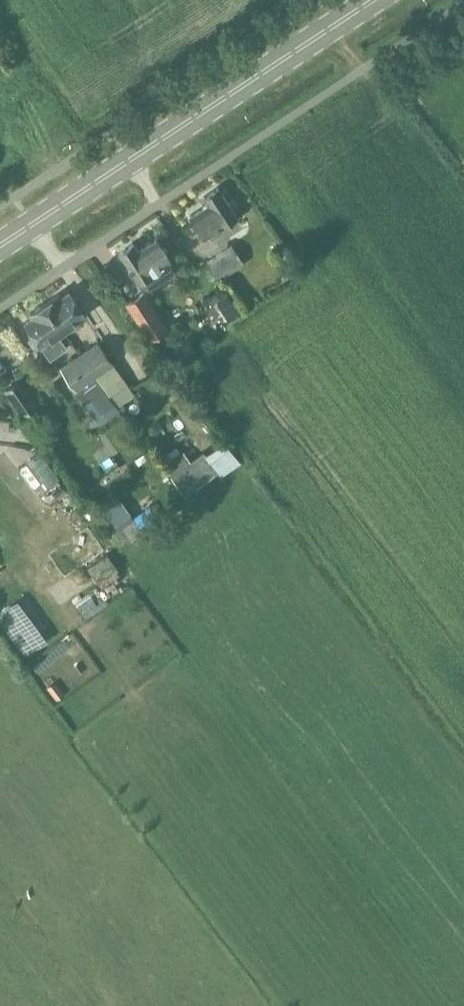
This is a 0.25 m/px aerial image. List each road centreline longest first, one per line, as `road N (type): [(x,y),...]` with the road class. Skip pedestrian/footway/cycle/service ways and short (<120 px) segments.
road 1 (primary): [(0,248),(375,0)]

